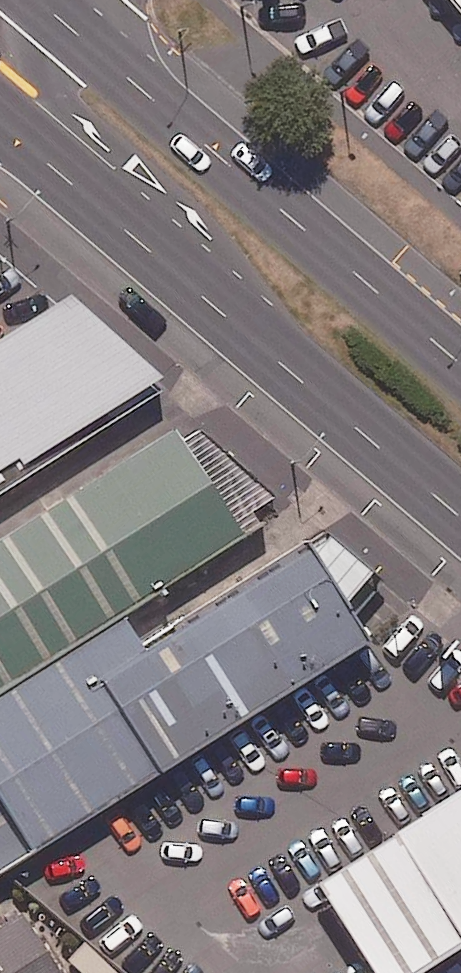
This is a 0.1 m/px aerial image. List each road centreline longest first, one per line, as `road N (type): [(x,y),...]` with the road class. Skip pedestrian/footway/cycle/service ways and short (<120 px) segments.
road 1 (secondary): [(41,0),(460,361)]
road 2 (secondary): [(460,516),(109,214)]
road 3 (unclassified): [(109,214),(63,117),(36,0)]
road 4 (secondary): [(109,214),(0,120)]

